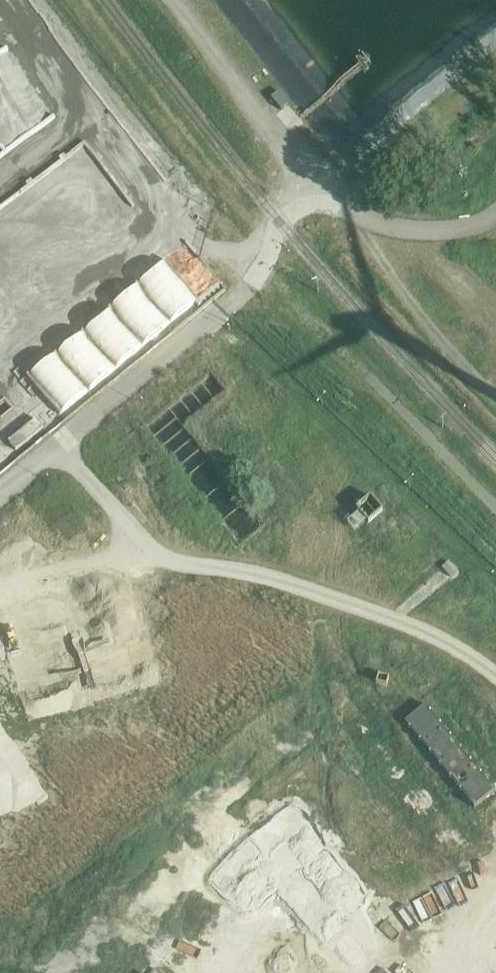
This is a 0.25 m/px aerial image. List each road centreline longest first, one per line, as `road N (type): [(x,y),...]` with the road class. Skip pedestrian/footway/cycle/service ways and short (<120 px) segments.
road 1 (track): [(495,314),(455,276),(360,241),(313,197),(172,0)]

